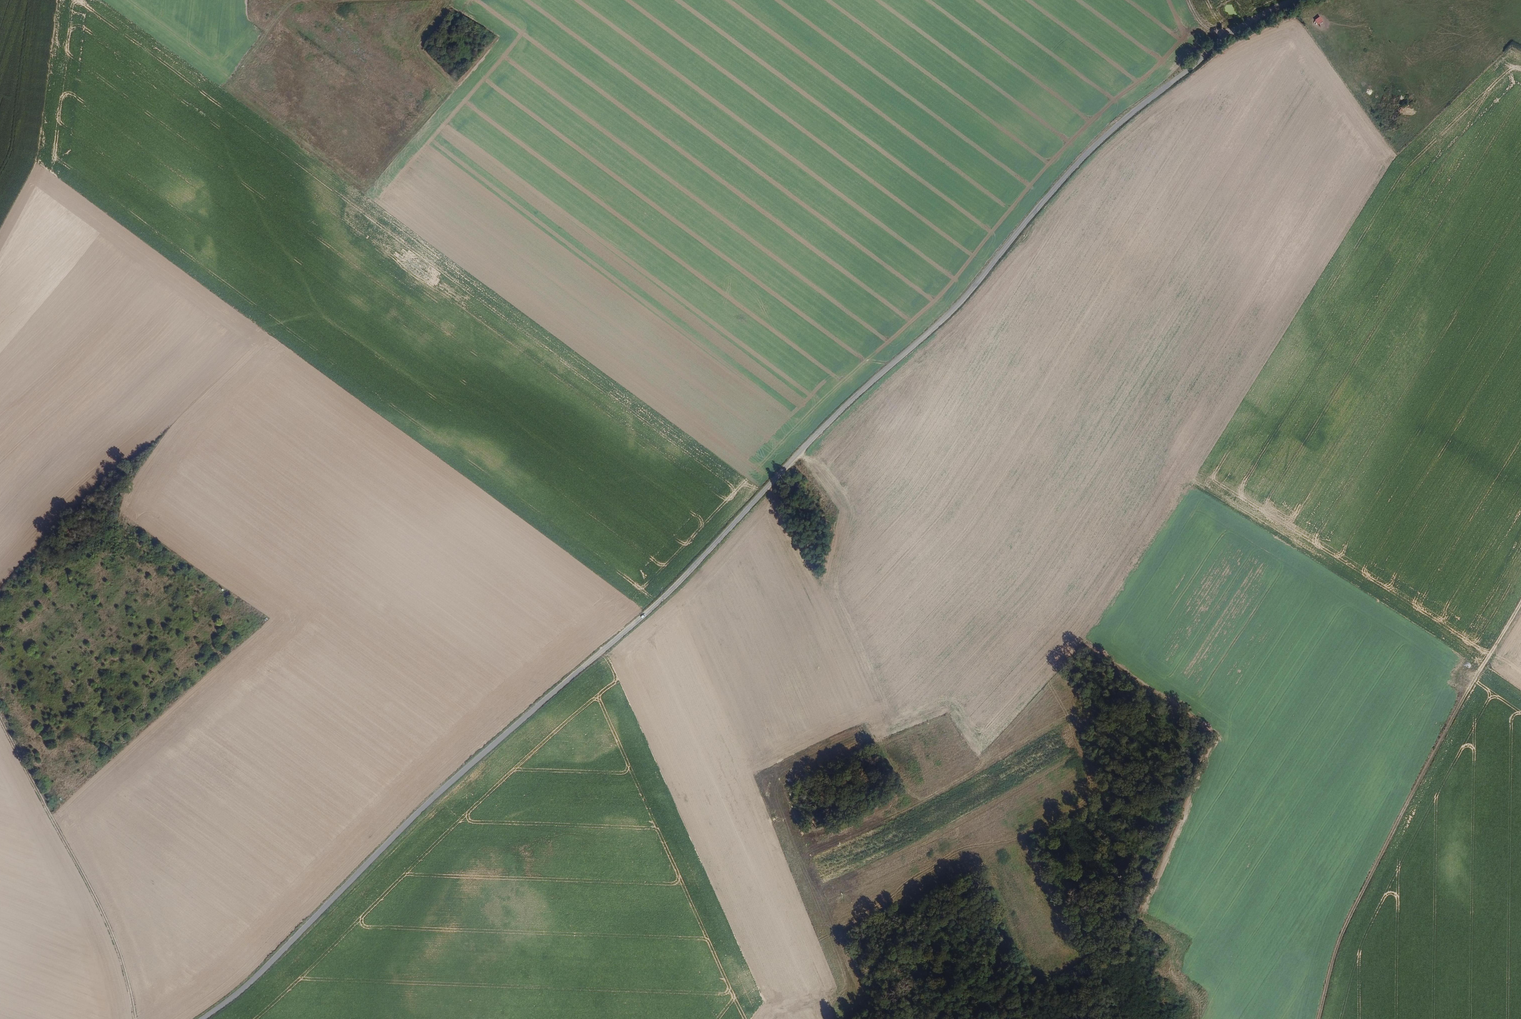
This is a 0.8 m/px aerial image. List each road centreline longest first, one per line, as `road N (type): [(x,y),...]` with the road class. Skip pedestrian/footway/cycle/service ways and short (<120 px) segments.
road 1 (unclassified): [(202,1018),(265,968),(435,797),(647,612),(851,401),(928,334),(1109,134),(1241,27),(1296,0)]
road 2 (track): [(1520,613),(1355,916),(1324,1018)]
road 3 (track): [(139,1018),(113,927),(0,718)]

